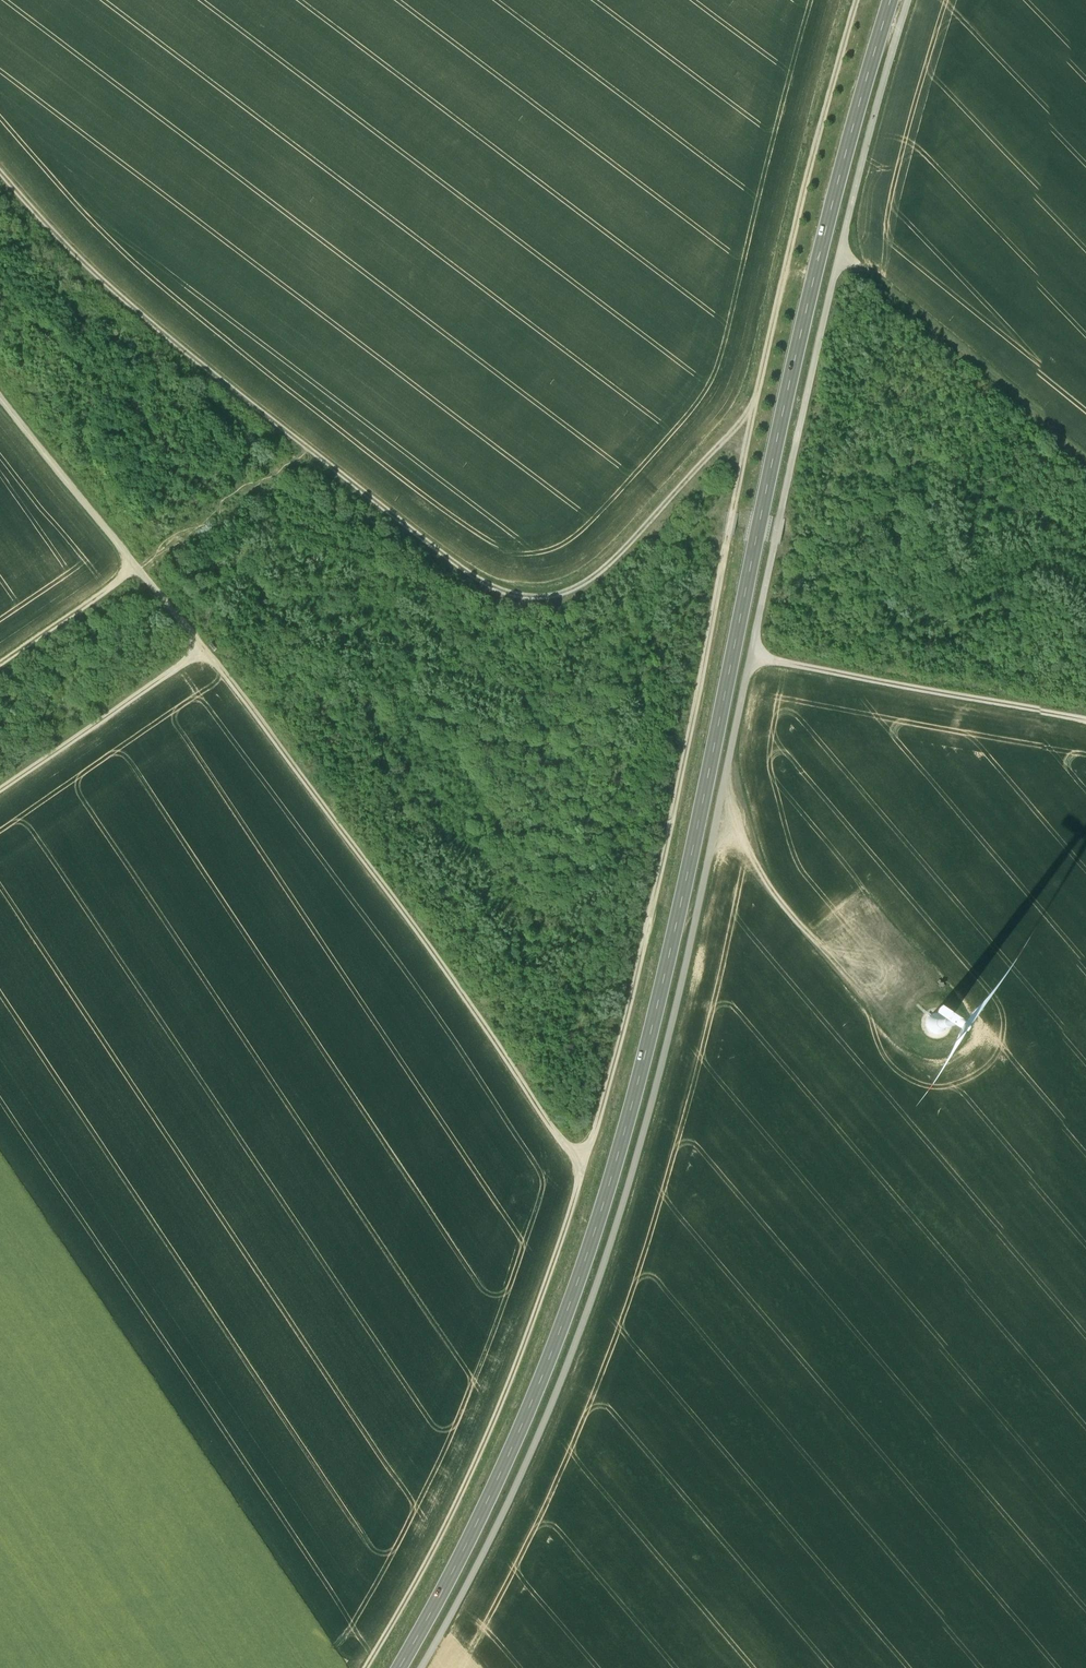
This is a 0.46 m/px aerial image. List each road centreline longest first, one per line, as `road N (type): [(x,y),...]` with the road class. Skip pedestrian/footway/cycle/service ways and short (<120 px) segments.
road 1 (secondary): [(399,1667),(518,1435),(619,1164),(815,260),(888,0)]
road 2 (track): [(421,1667),(475,1573),(575,1348),(654,1091),(837,260),(907,0)]
road 3 (track): [(363,1667),(468,1476),(581,1169),(633,983),(749,416)]
road 4 (track): [(749,416),(577,591),(514,598),(471,577),(304,454),(121,300),(0,173)]
road 5 (track): [(0,397),(290,762),(581,1169)]
road 6 (track): [(749,416),(858,0)]
road 7 (track): [(1085,720),(750,660)]
road 8 (track): [(837,260),(1085,463)]
road 9 (track): [(203,650),(0,791)]
road 10 (track): [(0,666),(138,571)]

